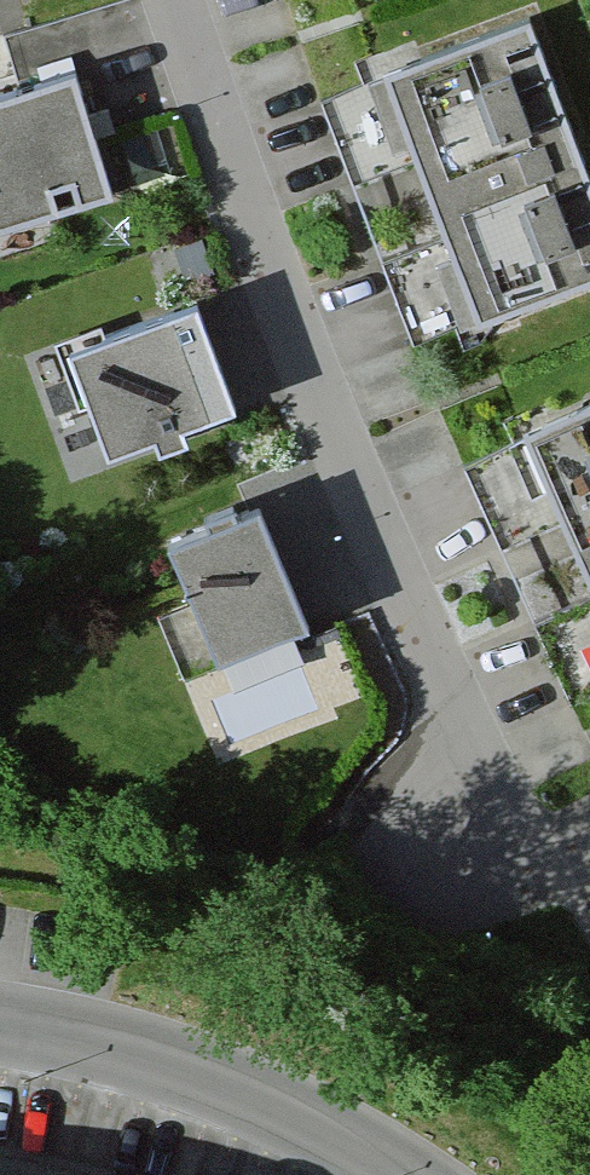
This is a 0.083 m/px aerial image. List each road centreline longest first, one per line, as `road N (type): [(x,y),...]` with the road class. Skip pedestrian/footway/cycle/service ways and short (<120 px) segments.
road 1 (residential): [(505,821),(156,0)]
road 2 (residential): [(0,1024),(154,1063),(233,1095),(381,1174)]

